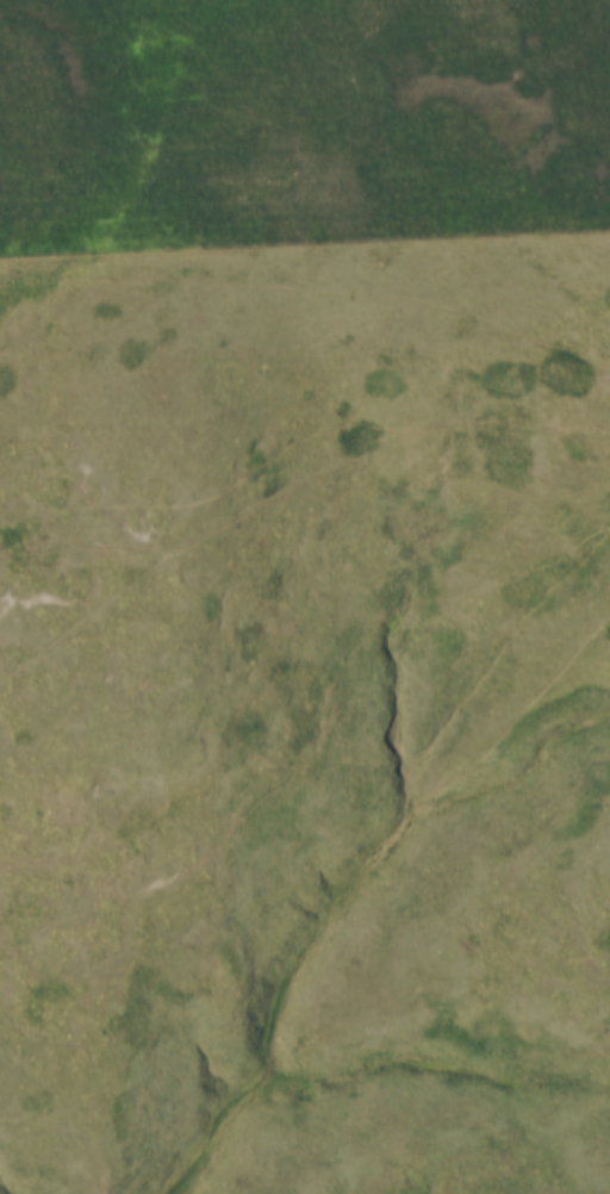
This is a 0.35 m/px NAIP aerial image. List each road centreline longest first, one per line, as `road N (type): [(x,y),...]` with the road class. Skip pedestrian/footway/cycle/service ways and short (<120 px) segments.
road 1 (track): [(609,314),(481,206),(396,158),(117,58),(0,3)]

